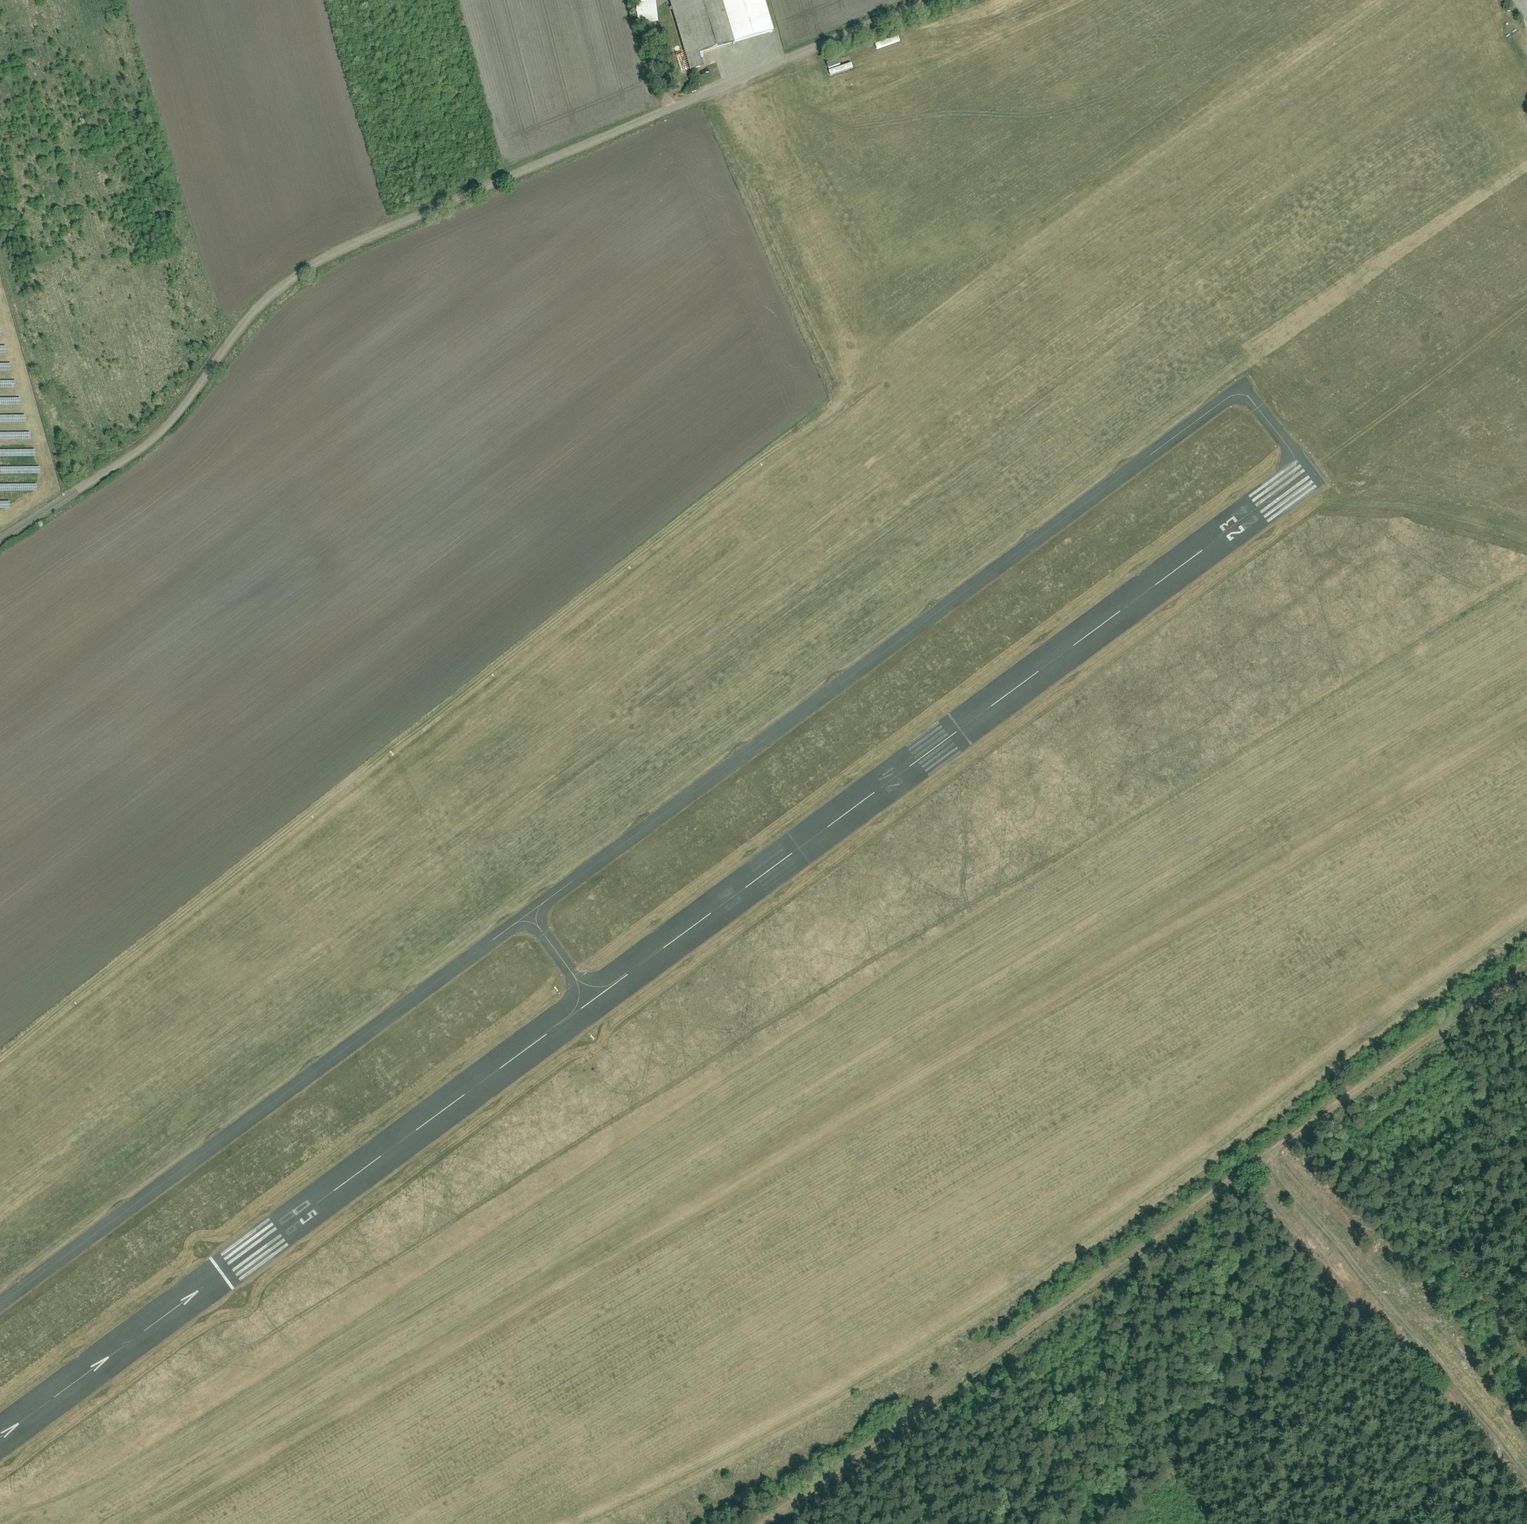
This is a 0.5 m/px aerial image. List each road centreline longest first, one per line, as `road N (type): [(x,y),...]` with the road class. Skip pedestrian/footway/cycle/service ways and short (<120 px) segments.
road 1 (unclassified): [(922,0),(327,259),(248,320),(170,425),(0,537)]
road 2 (track): [(1526,960),(741,1523)]
road 3 (track): [(1526,1470),(1389,1312),(1264,1148)]
road 4 (track): [(1389,1312),(1216,1498)]

